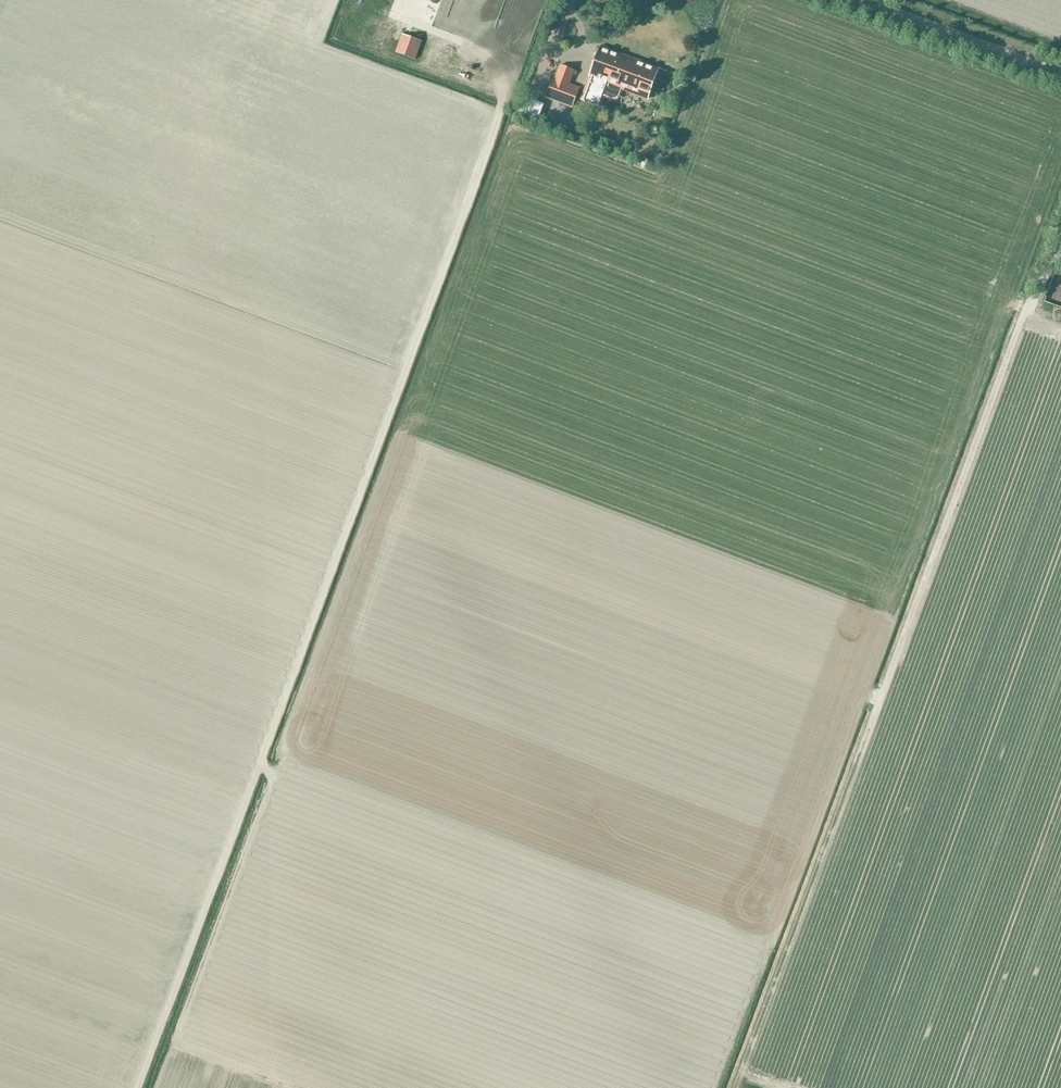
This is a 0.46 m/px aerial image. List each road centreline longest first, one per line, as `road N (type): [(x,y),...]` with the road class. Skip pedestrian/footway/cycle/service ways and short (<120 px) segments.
road 1 (unclassified): [(1060,77),(854,0)]

